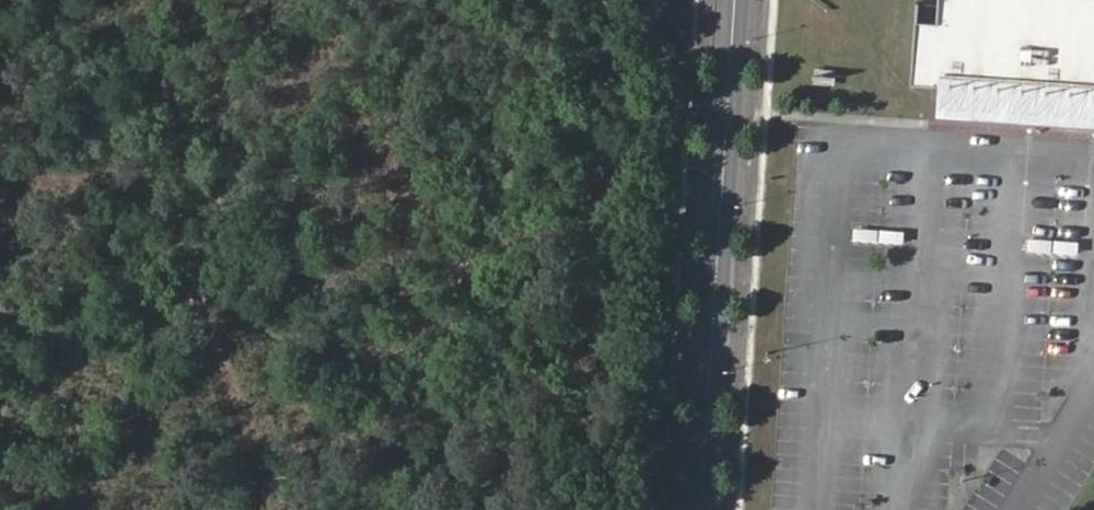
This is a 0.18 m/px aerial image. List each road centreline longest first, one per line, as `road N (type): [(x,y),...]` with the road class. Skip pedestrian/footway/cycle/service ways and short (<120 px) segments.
road 1 (secondary): [(741,0),(706,509)]

